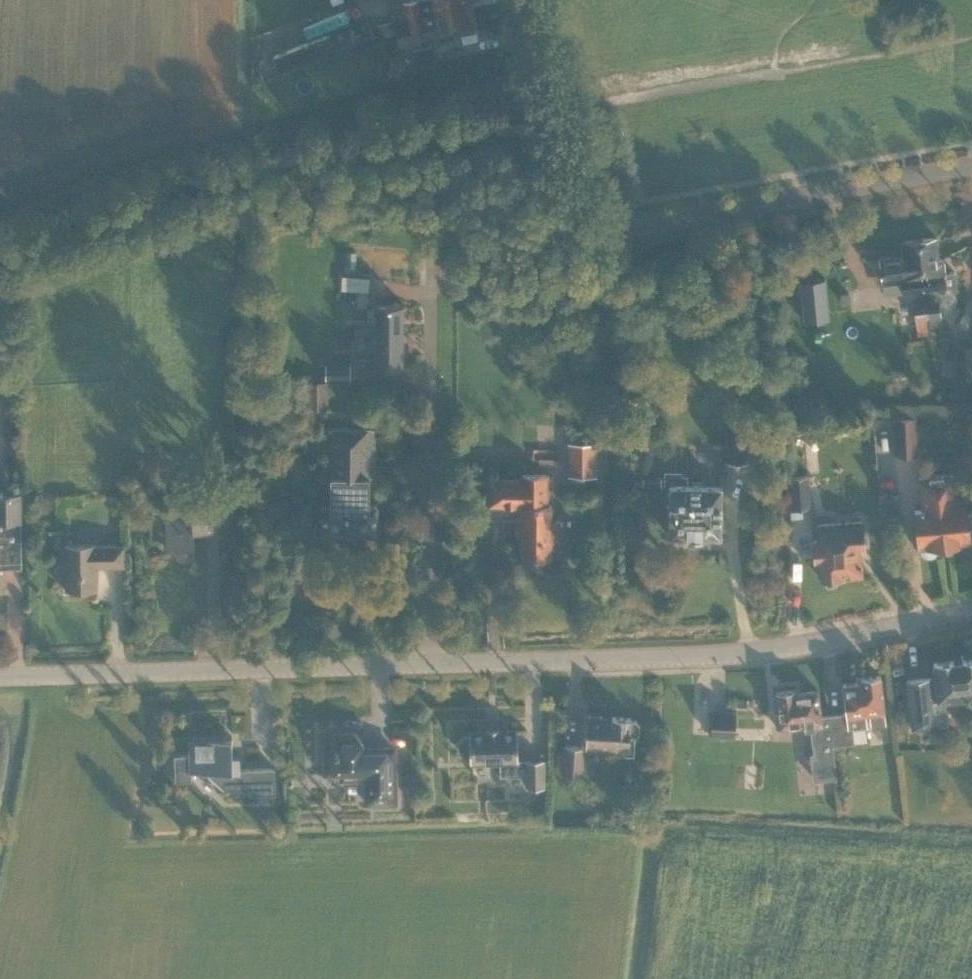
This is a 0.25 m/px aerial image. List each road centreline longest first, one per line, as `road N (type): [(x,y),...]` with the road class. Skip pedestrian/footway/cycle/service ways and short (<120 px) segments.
road 1 (tertiary): [(428,662),(721,653),(971,608)]
road 2 (tertiary): [(428,662),(0,670)]
road 3 (residential): [(564,210),(616,226),(971,162)]
road 4 (residential): [(428,662),(429,286)]
road 5 (residential): [(564,210),(552,179),(571,77),(537,0)]

